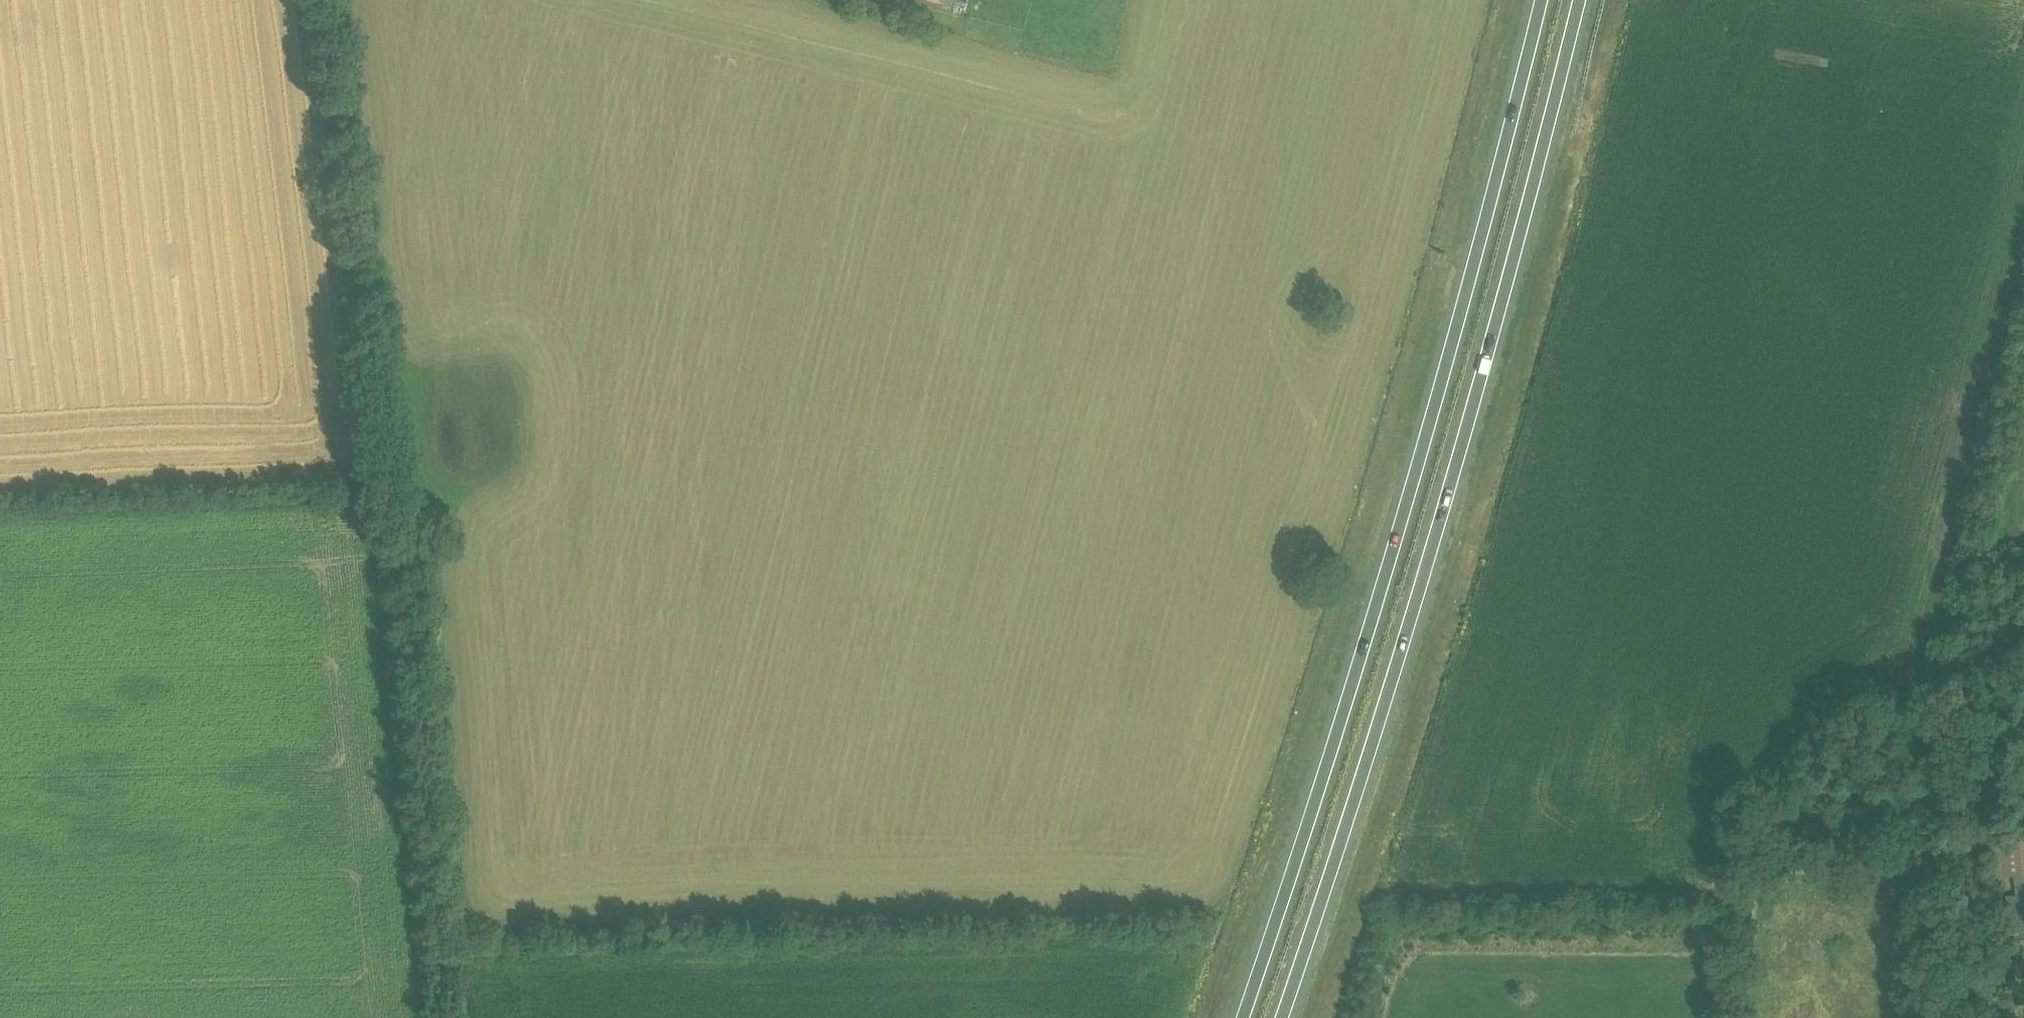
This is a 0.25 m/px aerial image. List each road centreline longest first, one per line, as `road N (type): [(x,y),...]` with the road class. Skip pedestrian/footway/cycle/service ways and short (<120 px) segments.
road 1 (trunk): [(1537,0),(1430,412),(1238,1017)]
road 2 (trunk): [(1283,1017),(1466,417),(1577,0)]

